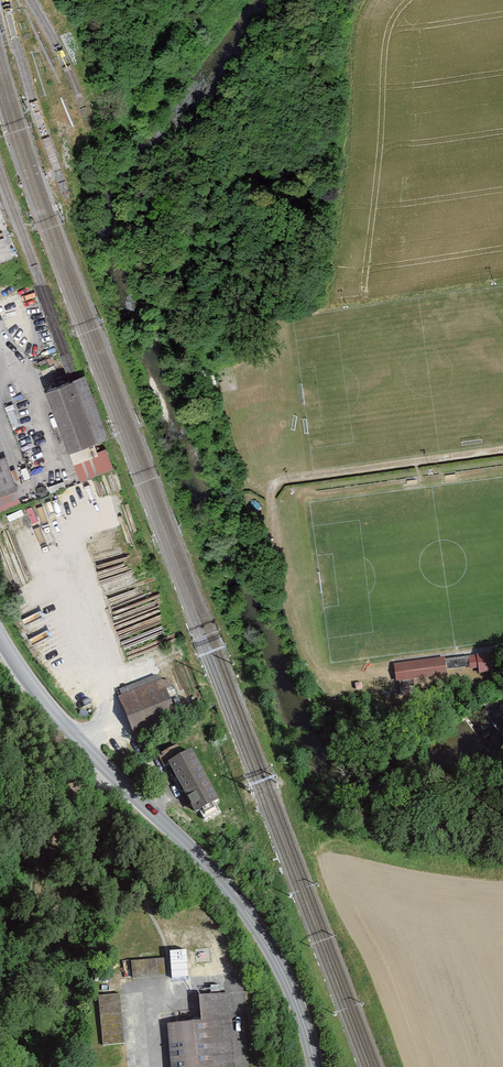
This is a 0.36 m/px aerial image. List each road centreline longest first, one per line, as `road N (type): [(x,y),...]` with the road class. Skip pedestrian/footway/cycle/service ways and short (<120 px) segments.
road 1 (tertiary): [(315,1066),(293,991),(258,929),(203,857),(133,799),(43,704),(0,642)]
road 2 (track): [(502,446),(278,479),(298,613),(317,663)]

